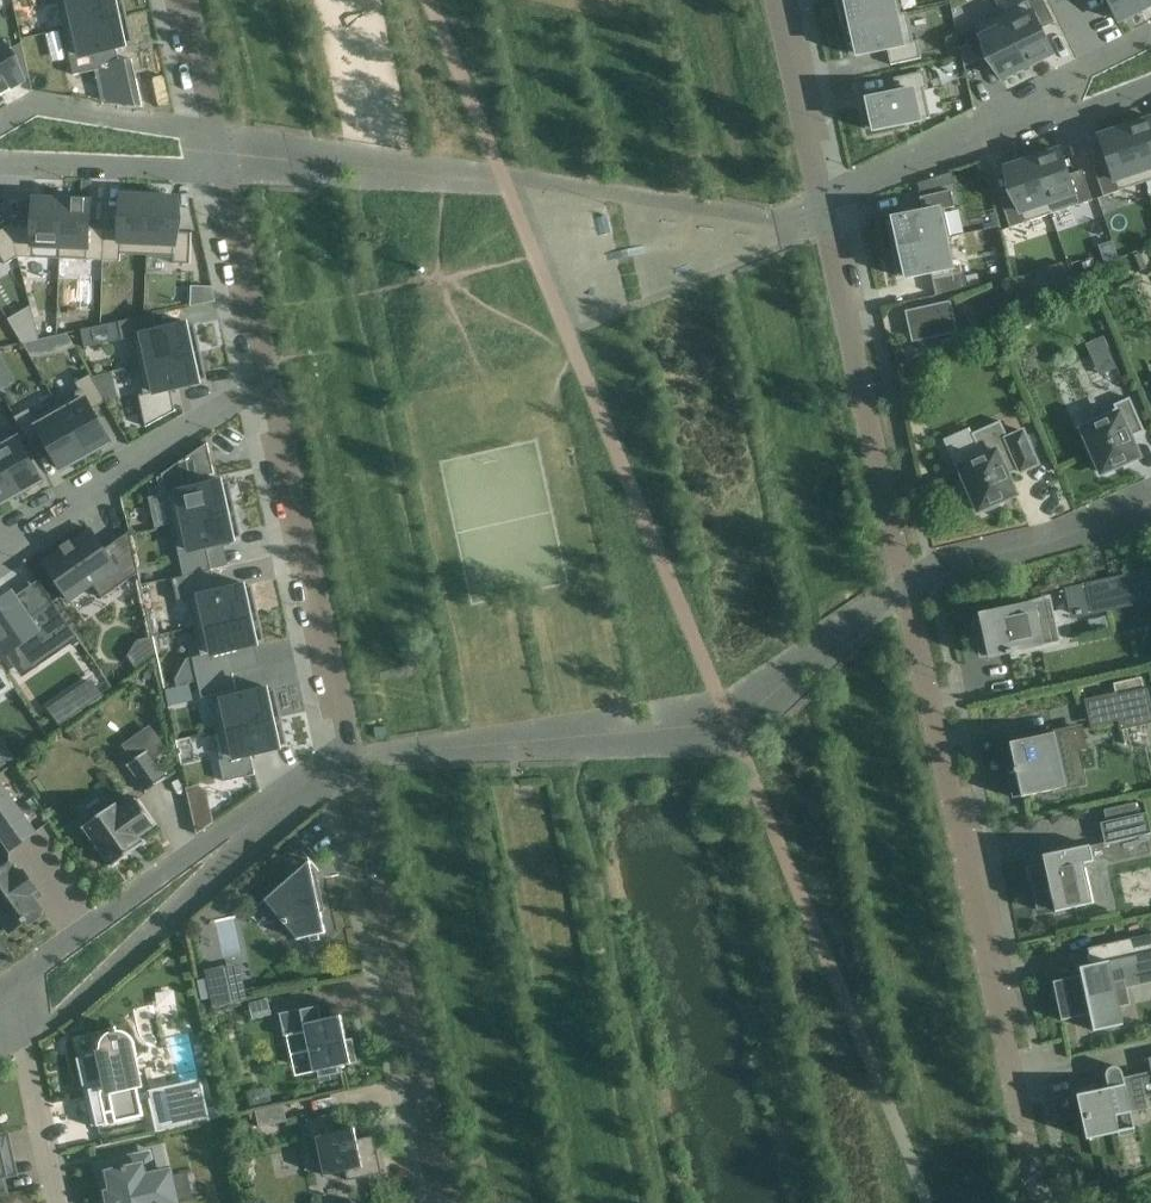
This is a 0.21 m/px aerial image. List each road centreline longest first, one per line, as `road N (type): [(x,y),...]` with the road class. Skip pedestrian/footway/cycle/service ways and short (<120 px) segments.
road 1 (residential): [(1040,1194),(905,587)]
road 2 (residential): [(346,756),(449,1202)]
road 3 (residential): [(905,587),(849,350),(824,198)]
road 4 (residential): [(22,1037),(64,1014),(284,803)]
road 5 (residential): [(343,721),(271,383)]
road 6 (residential): [(284,803),(208,843),(10,985)]
road 7 (residential): [(0,548),(271,383)]
road 8 (residential): [(905,587),(920,574),(1053,543),(1150,502)]
road 9 (residential): [(221,153),(176,125),(36,102),(0,122)]
road 10 (residential): [(271,383),(221,153)]
road 11 (residential): [(221,153),(182,169),(0,163)]
road 12 (residential): [(824,198),(778,0)]
road 13 (residential): [(824,198),(1003,136)]
road 14 (residential): [(1150,41),(1053,89),(1003,136)]
road 15 (residential): [(22,1037),(59,1202)]
road 16 (residential): [(221,153),(187,0)]
road 17 (residential): [(1003,136),(1150,89)]

